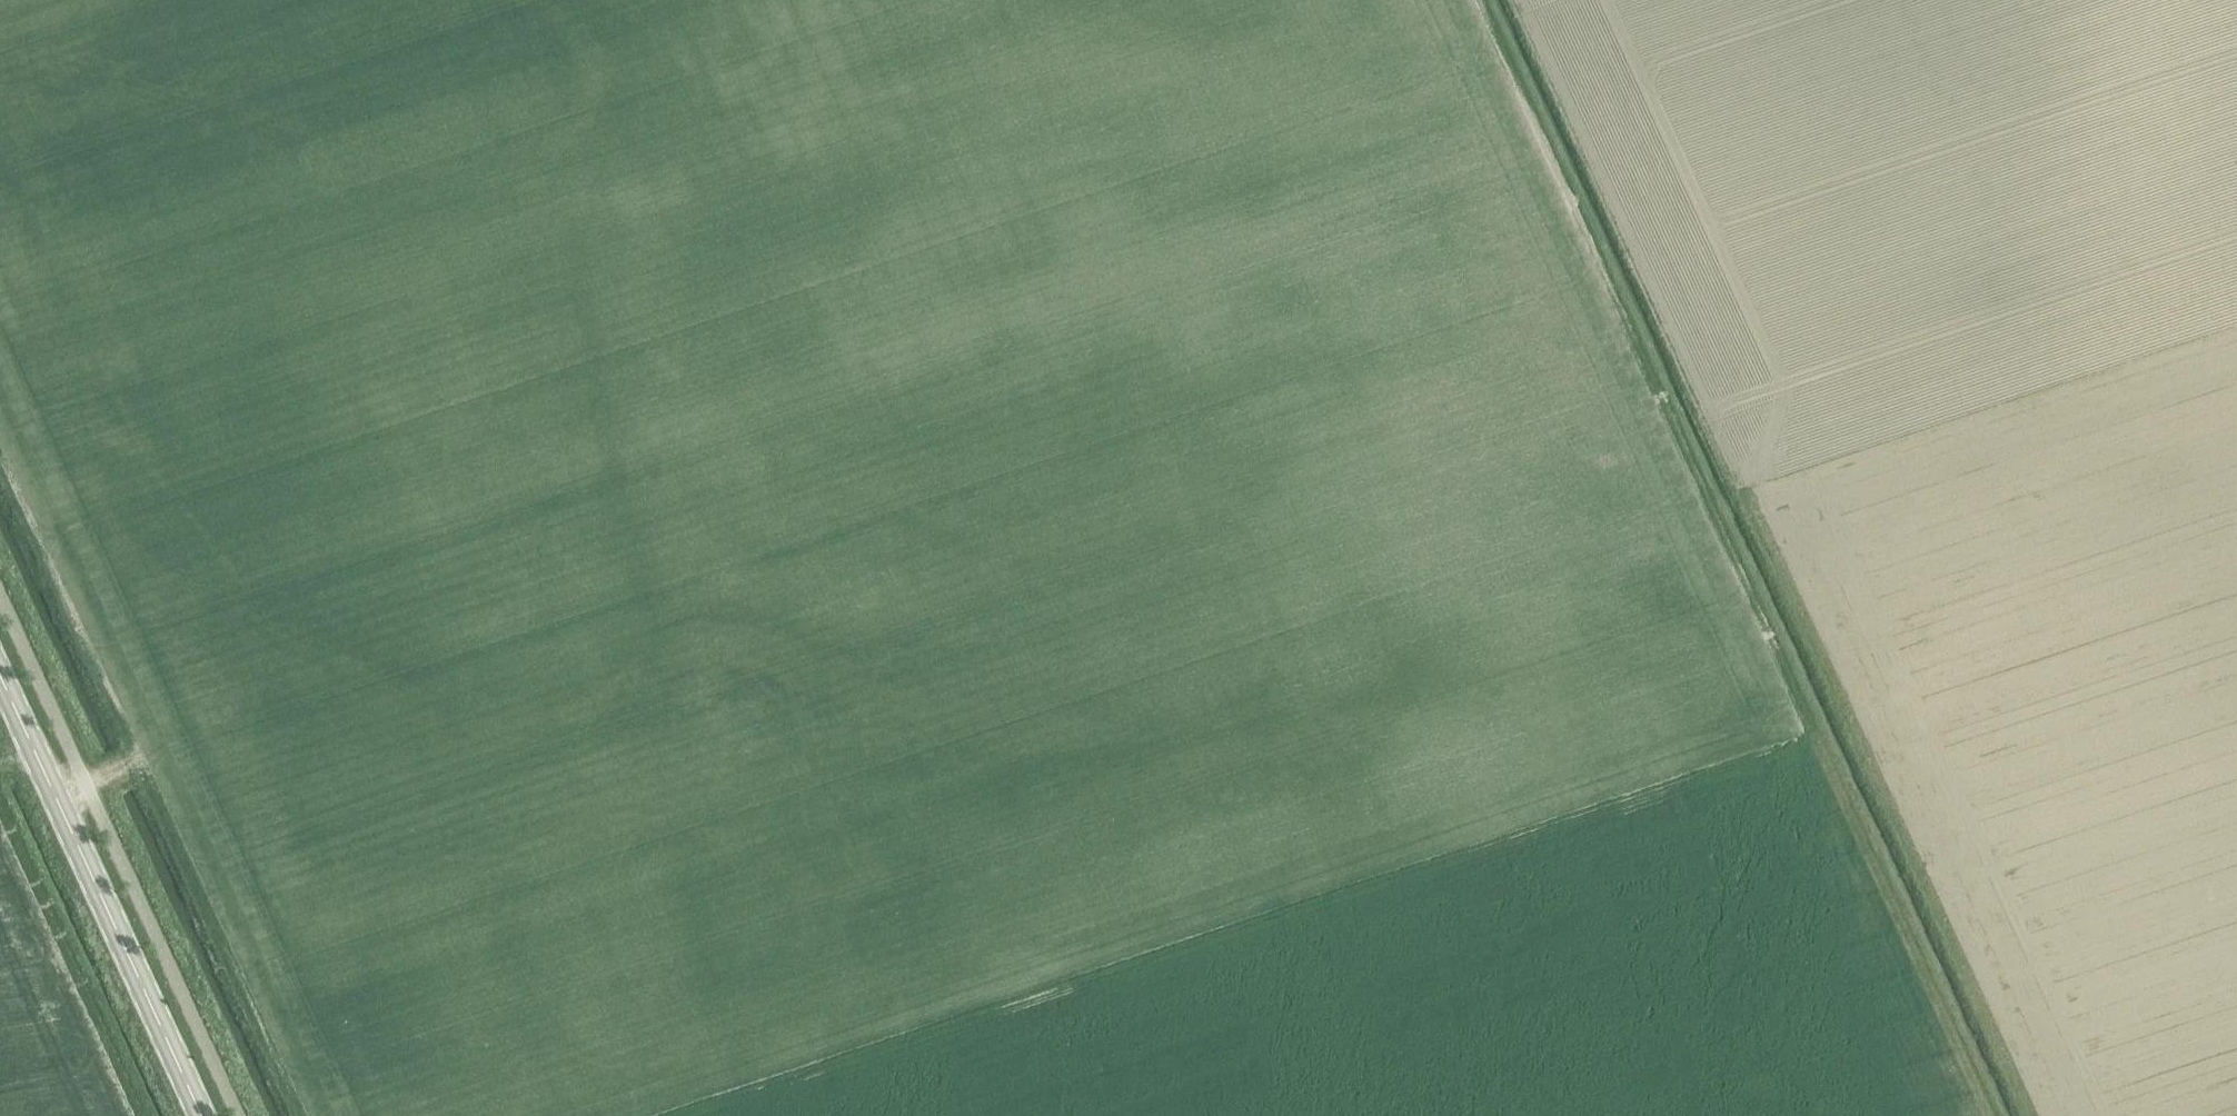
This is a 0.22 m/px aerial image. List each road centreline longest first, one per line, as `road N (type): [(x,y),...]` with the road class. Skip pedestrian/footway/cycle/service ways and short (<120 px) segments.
road 1 (secondary): [(0,673),(202,1115)]

